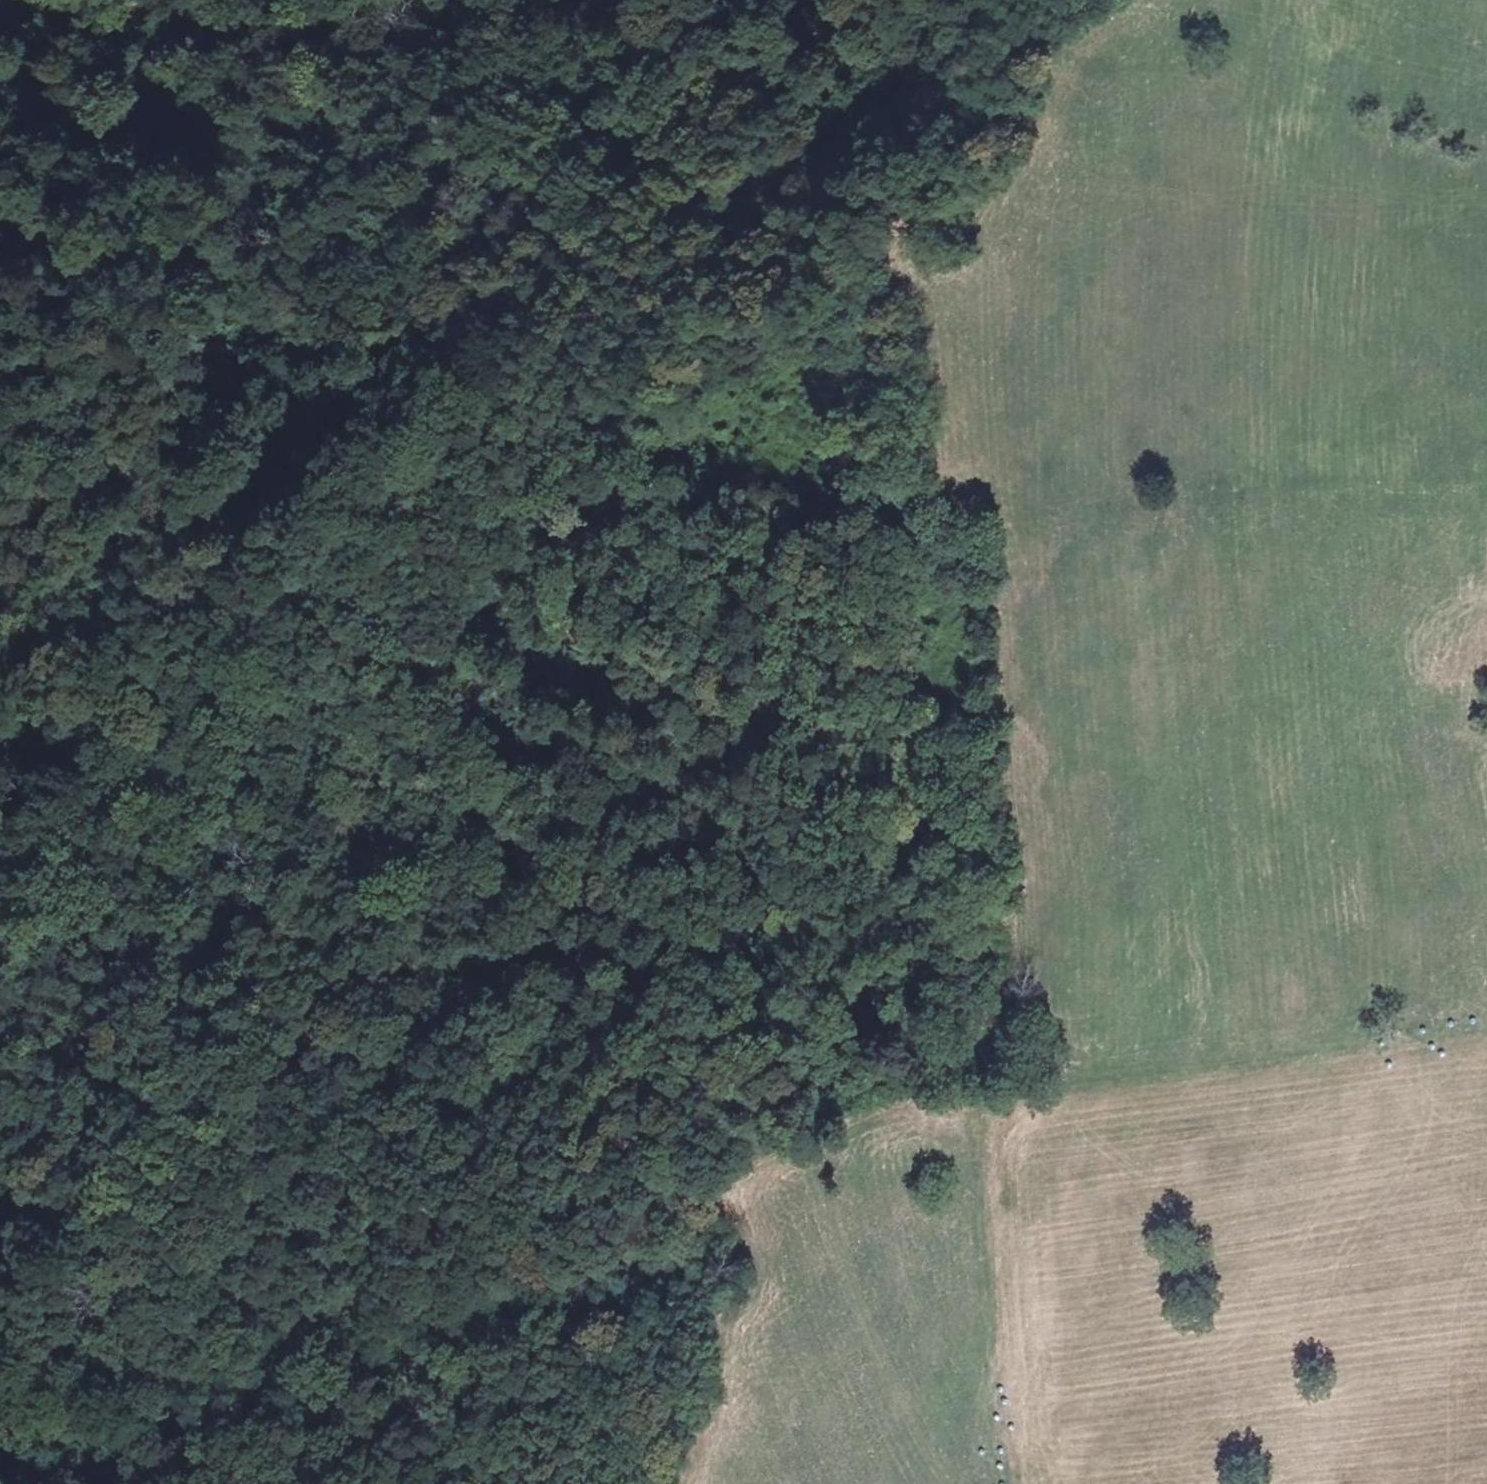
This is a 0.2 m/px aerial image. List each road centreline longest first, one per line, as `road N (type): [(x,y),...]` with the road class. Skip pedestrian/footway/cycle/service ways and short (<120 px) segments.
road 1 (track): [(988,1117),(1486,1036)]

